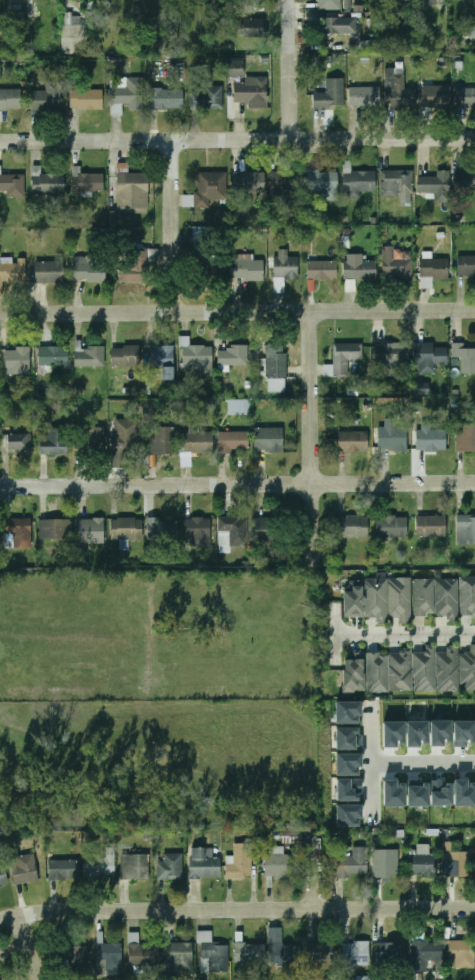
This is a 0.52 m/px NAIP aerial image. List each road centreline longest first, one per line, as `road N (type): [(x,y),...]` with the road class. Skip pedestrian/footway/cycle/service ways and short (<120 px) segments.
road 1 (residential): [(474,911),(55,913),(0,924)]
road 2 (residential): [(474,484),(0,488)]
road 3 (residential): [(474,132),(0,136)]
road 4 (residential): [(474,313),(0,316)]
road 5 (residential): [(315,563),(313,314)]
road 6 (residential): [(176,315),(173,135)]
road 7 (residential): [(336,637),(474,636)]
road 8 (residential): [(293,133),(292,0)]

